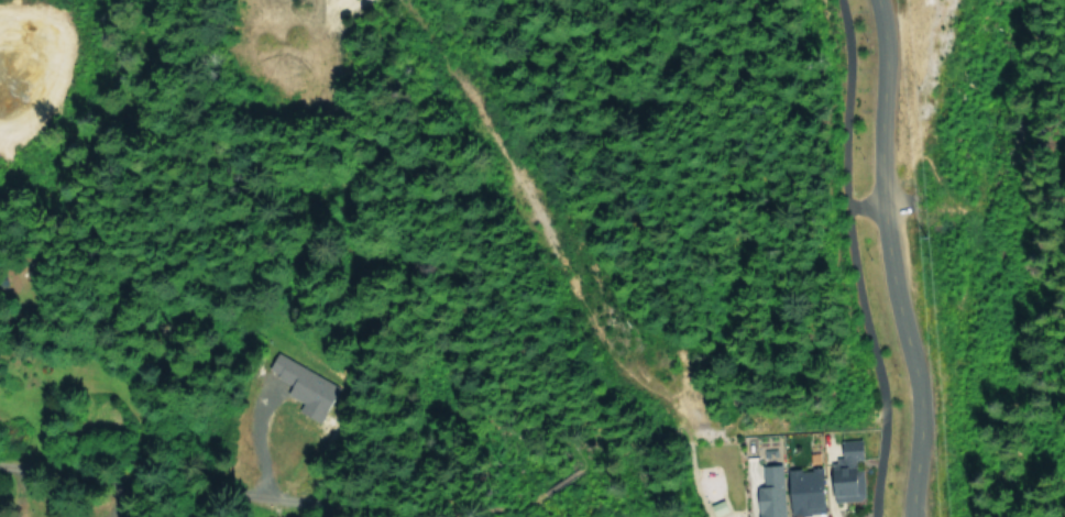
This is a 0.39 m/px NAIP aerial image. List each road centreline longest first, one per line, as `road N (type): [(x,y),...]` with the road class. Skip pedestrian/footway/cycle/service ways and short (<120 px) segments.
road 1 (tertiary): [(870,0),(881,204),(914,402),(910,516)]

